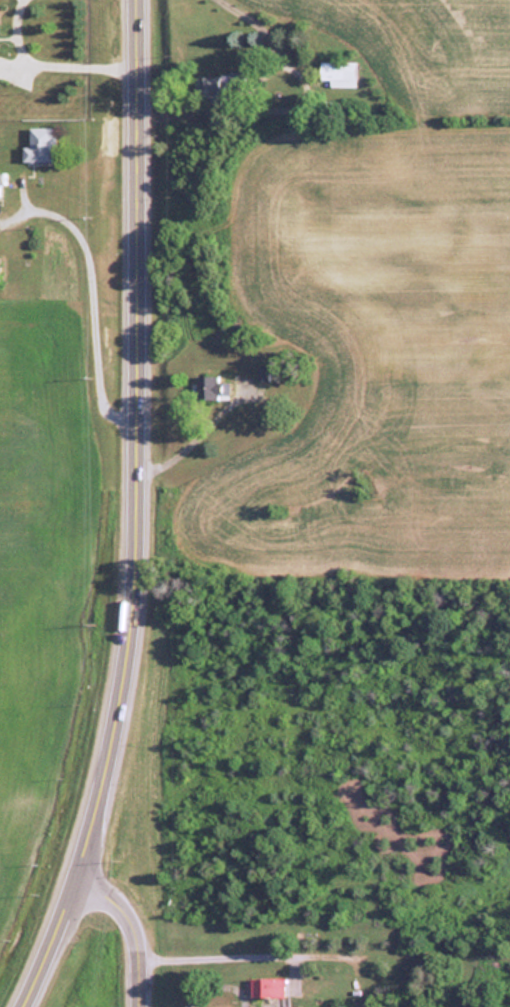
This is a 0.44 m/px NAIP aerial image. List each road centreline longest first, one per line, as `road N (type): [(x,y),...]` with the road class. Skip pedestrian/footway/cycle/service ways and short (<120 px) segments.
road 1 (primary): [(135,0),(137,577),(127,674),(82,874),(20,1006)]
road 2 (residential): [(82,874),(116,894),(138,925),(139,1006)]

